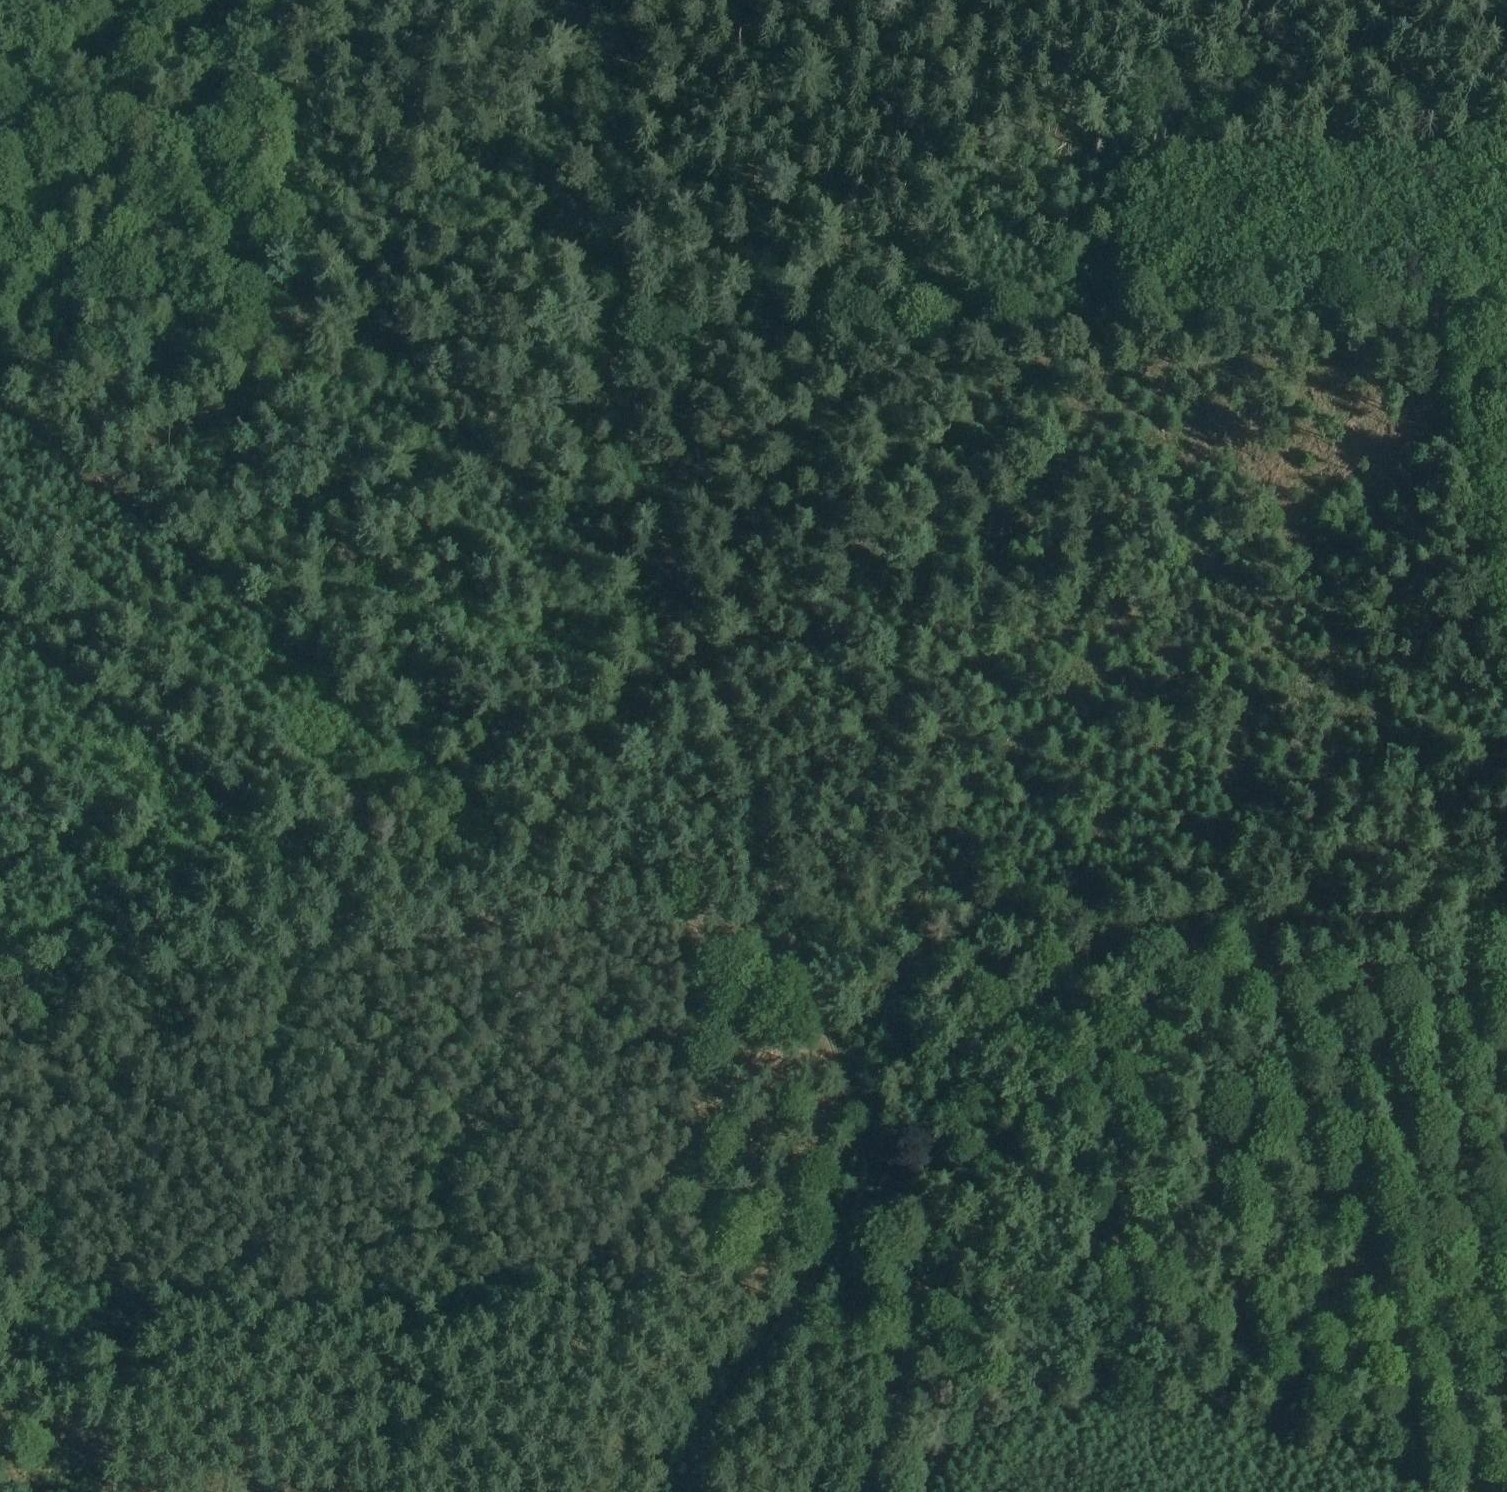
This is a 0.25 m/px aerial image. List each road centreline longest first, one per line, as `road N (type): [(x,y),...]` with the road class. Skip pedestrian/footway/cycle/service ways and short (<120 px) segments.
road 1 (track): [(688,1491),(704,1434),(850,1226),(868,1178),(601,353),(1506,309)]
road 2 (track): [(579,0),(601,353)]

